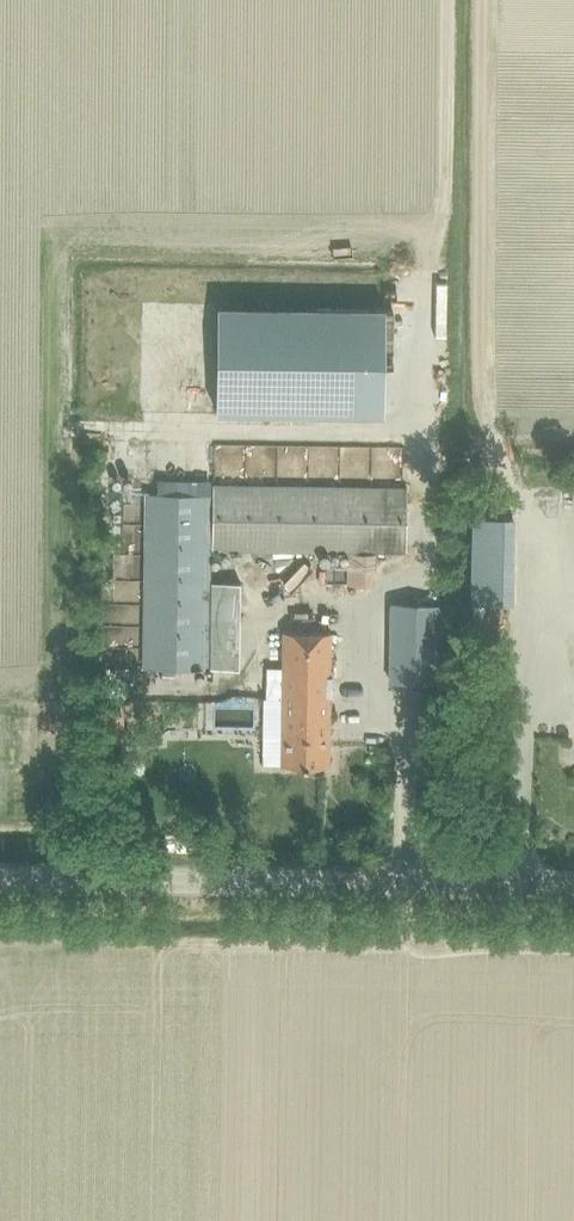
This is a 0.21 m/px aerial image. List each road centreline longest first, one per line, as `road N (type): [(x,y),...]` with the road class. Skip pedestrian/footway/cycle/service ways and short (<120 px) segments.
road 1 (unclassified): [(573,887),(0,879)]

